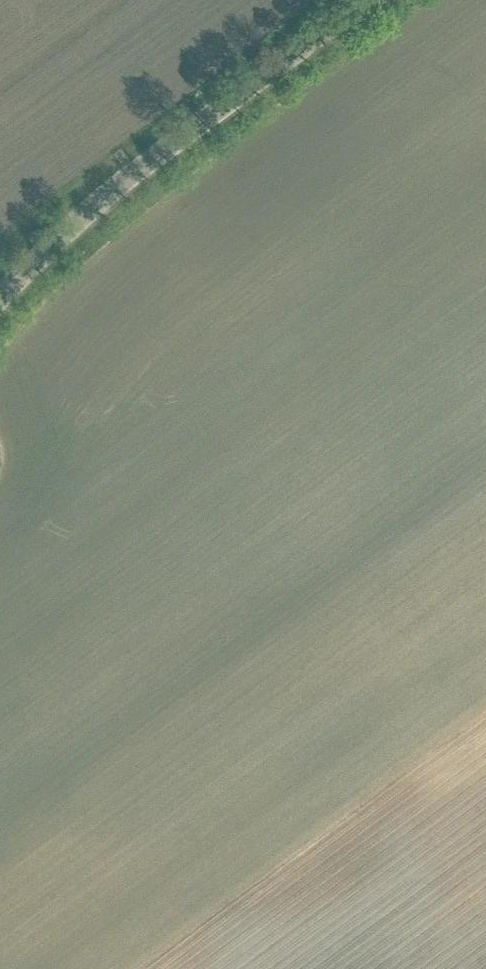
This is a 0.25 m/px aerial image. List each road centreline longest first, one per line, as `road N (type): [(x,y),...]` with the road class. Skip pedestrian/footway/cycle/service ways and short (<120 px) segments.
road 1 (tertiary): [(0,298),(142,156),(354,0)]

